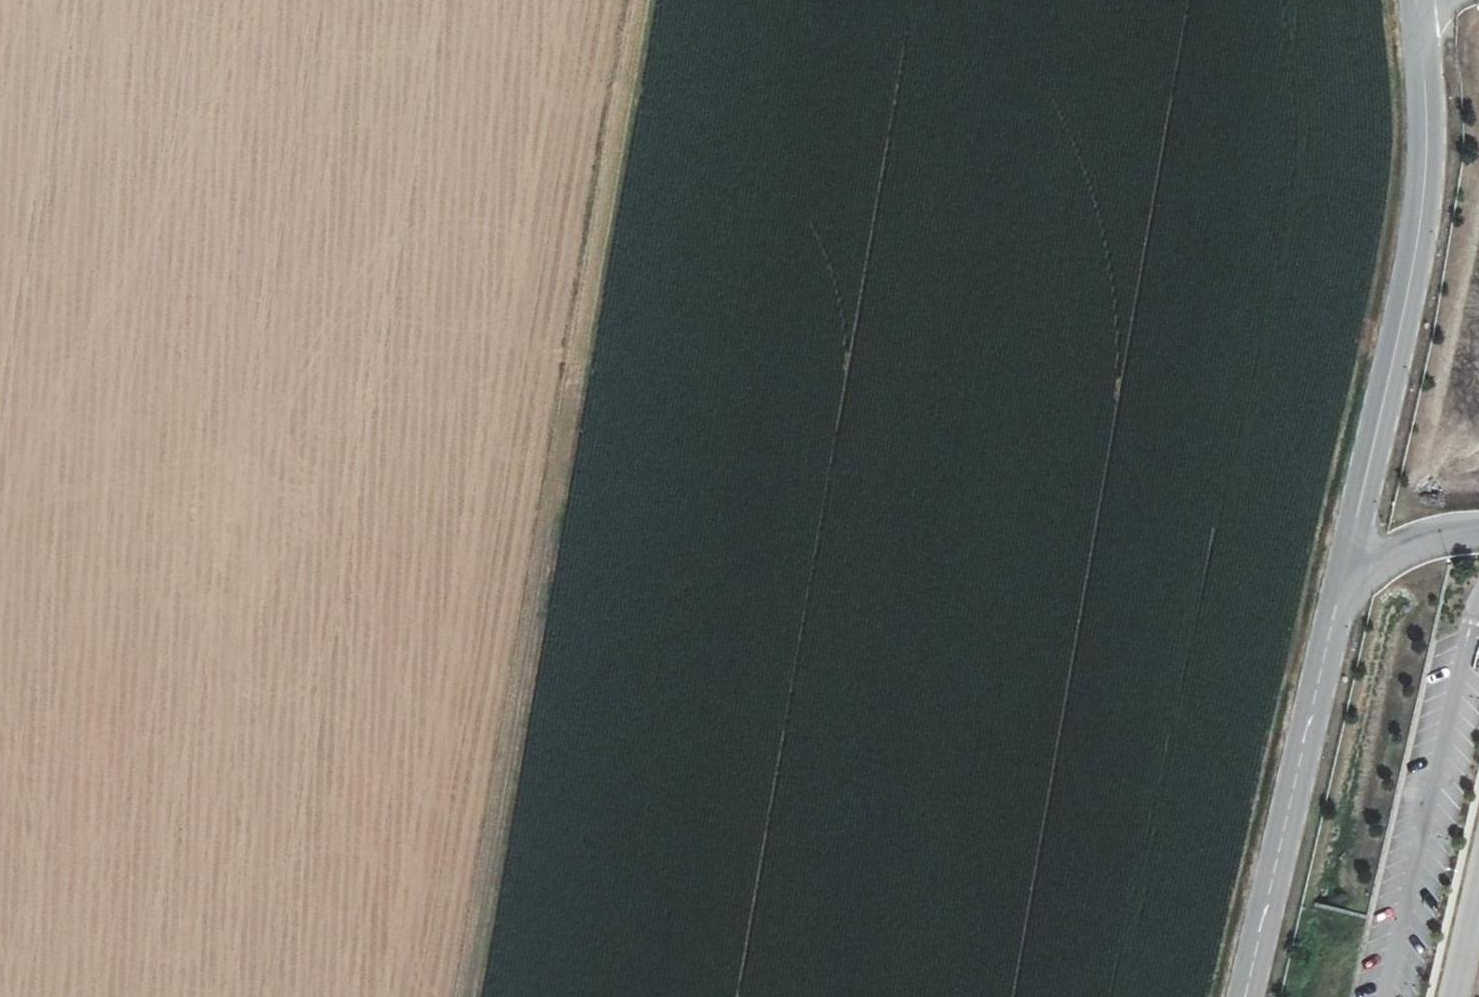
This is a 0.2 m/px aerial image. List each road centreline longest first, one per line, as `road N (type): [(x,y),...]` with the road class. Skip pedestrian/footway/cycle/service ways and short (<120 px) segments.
road 1 (tertiary): [(1236,996),(1409,230),(1415,167),(1406,0)]

